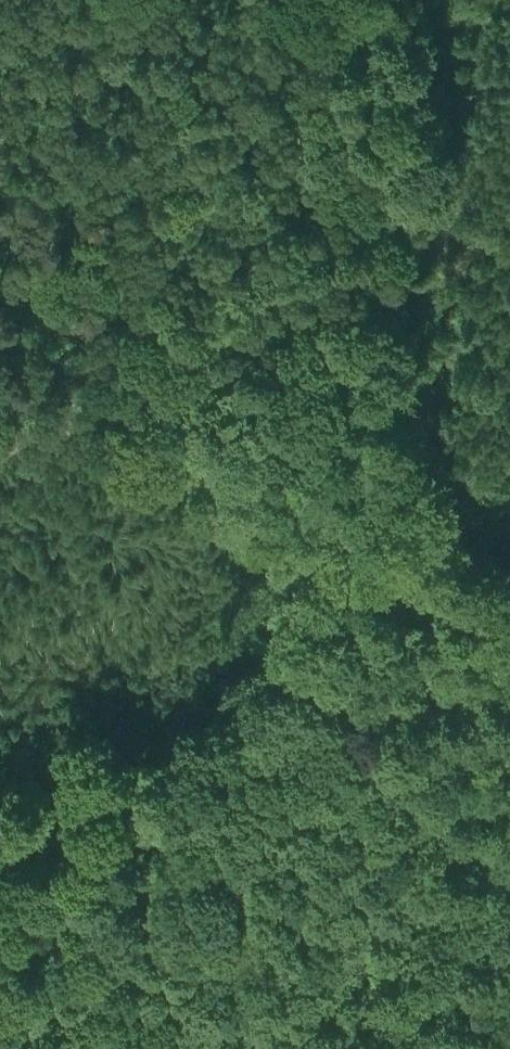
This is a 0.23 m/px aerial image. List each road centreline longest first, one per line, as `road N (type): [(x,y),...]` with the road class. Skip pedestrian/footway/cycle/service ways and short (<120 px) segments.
road 1 (track): [(509,576),(455,531),(429,496),(392,414),(426,167),(410,0)]
road 2 (unclassified): [(311,1048),(509,741)]

